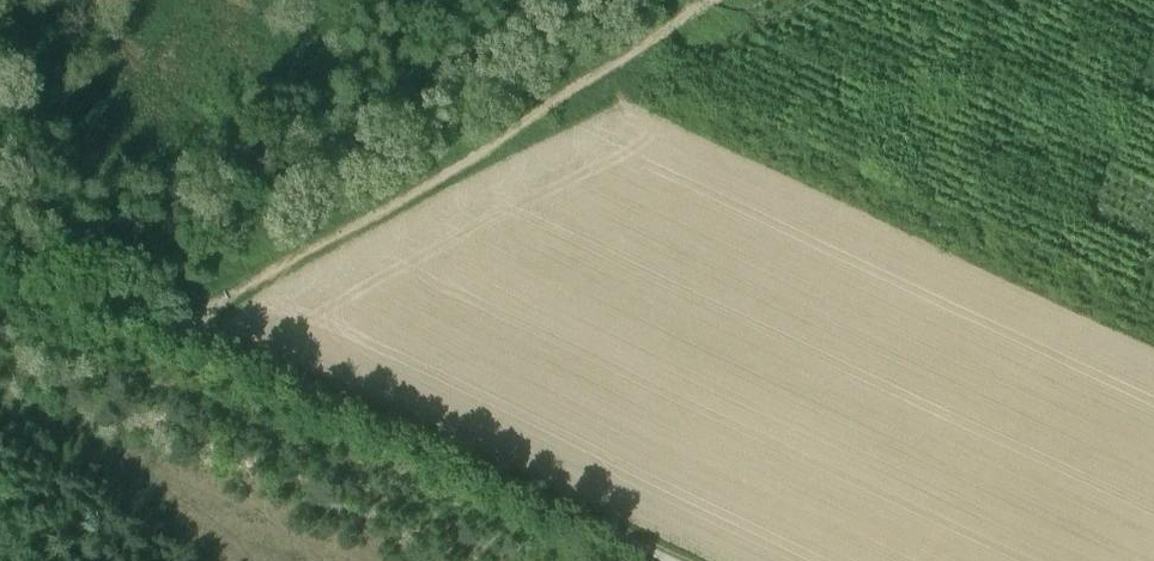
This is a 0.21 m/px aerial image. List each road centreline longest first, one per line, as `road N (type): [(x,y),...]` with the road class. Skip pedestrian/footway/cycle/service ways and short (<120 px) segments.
road 1 (track): [(784,0),(224,291),(197,338)]

